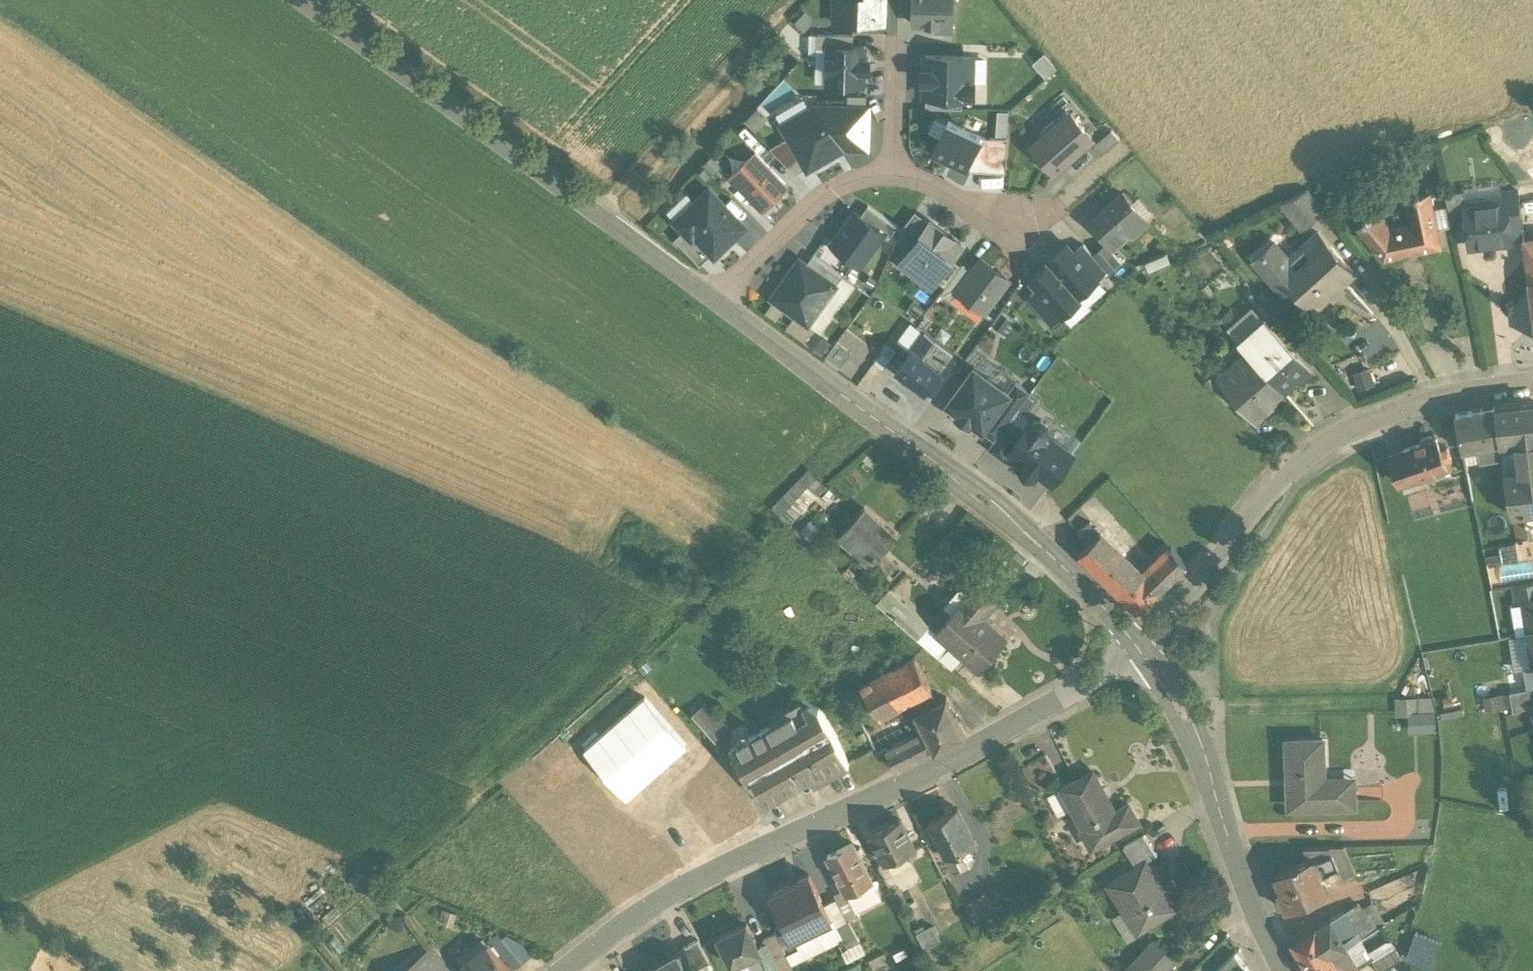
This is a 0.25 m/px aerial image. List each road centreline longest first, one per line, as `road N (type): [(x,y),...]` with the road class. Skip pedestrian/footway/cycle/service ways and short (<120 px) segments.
road 1 (residential): [(570,970),(651,910),(969,751),(1141,651)]
road 2 (tertiary): [(1141,651),(994,504),(717,302)]
road 3 (tertiary): [(717,302),(298,0)]
road 4 (residential): [(1141,651),(1272,492),(1319,450),(1406,412),(1532,387)]
road 5 (tertiary): [(1283,970),(1243,880),(1198,736),(1141,651)]
road 6 (track): [(598,215),(796,0)]
road 7 (residential): [(717,302),(795,217),(833,188),(895,171)]
road 8 (residential): [(895,171),(1016,224)]
road 9 (residential): [(895,171),(896,45)]

